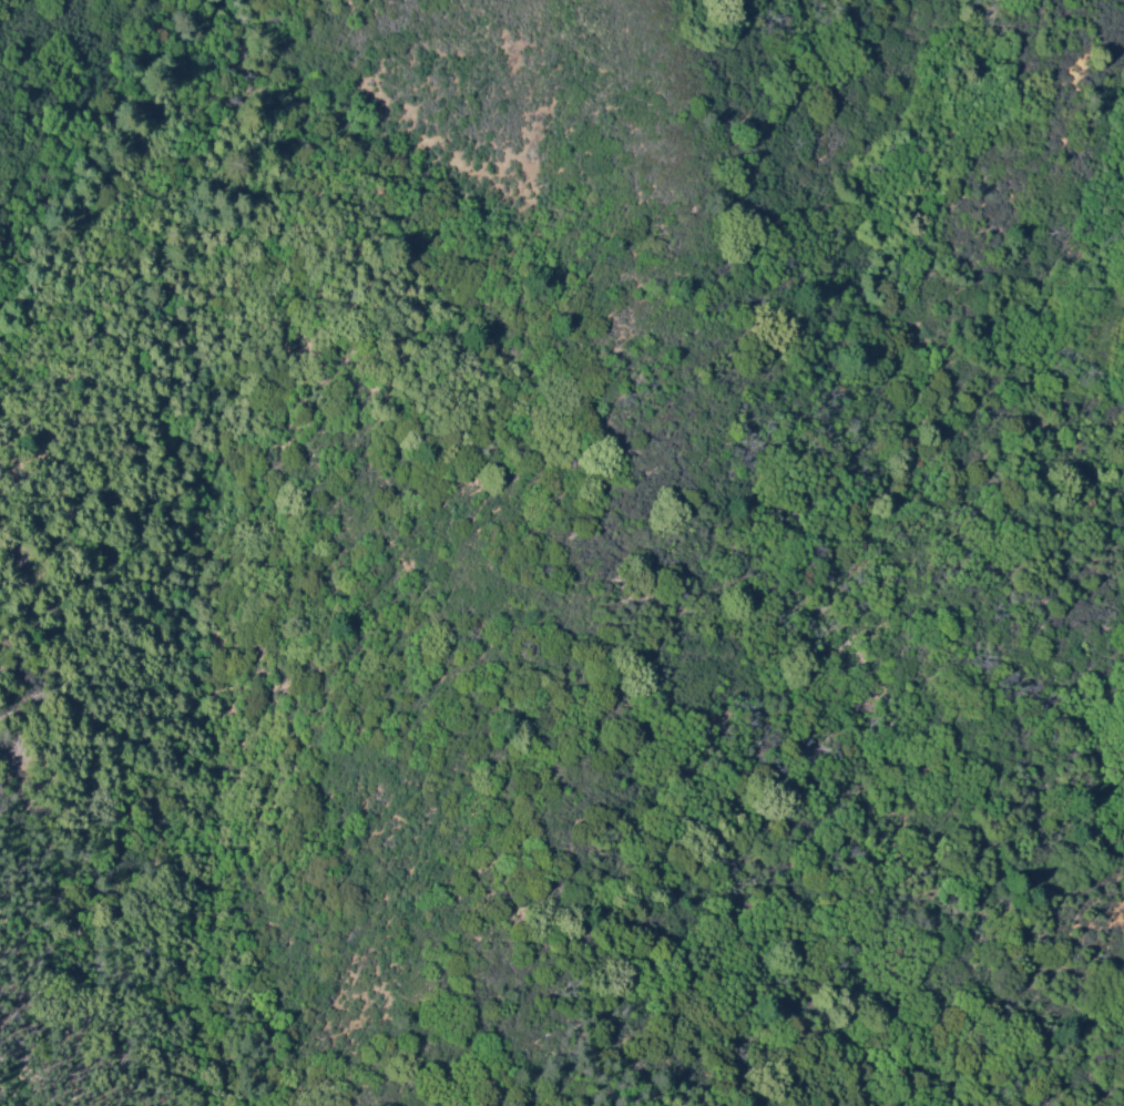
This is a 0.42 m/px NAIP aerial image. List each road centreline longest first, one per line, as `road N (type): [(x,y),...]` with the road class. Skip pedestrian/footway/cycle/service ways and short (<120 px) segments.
road 1 (track): [(0,301),(32,272),(214,0)]

